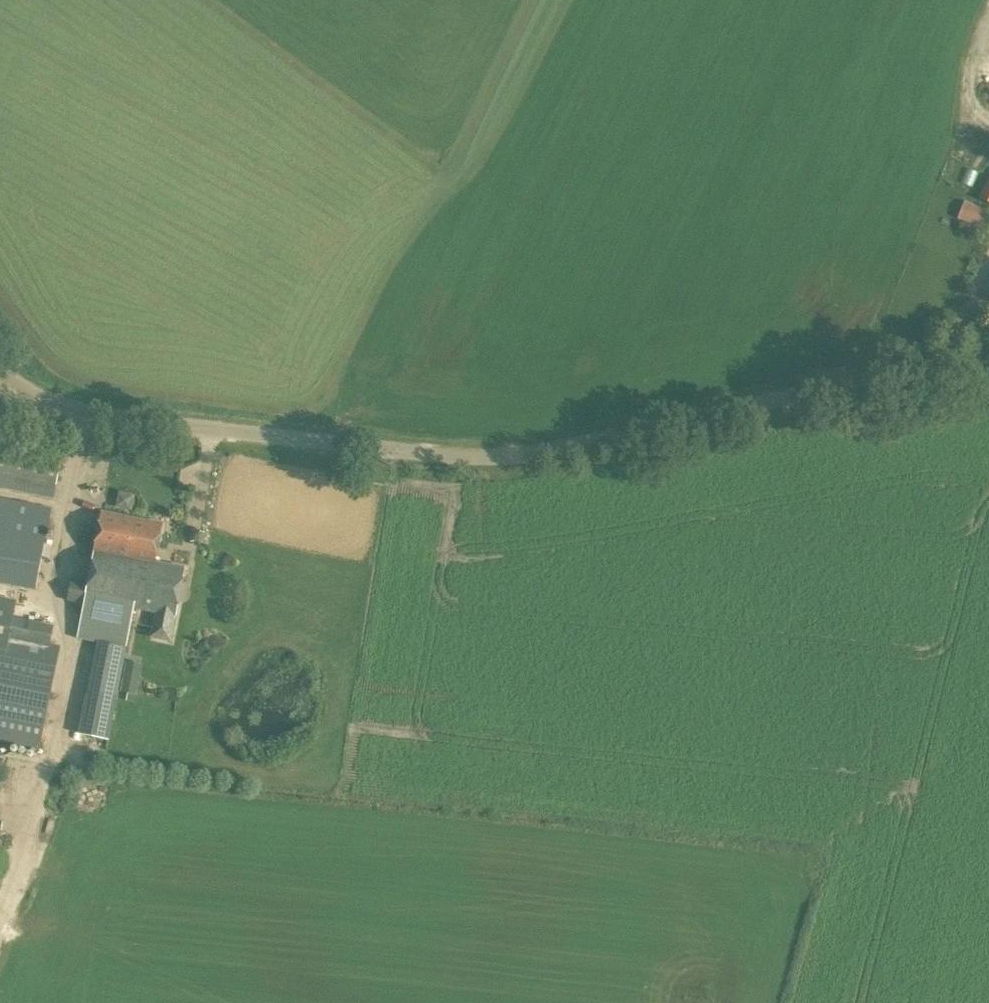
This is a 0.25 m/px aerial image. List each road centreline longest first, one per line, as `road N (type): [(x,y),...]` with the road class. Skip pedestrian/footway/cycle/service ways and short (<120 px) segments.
road 1 (unclassified): [(988,378),(884,375),(505,456),(110,419),(58,405),(0,372)]

